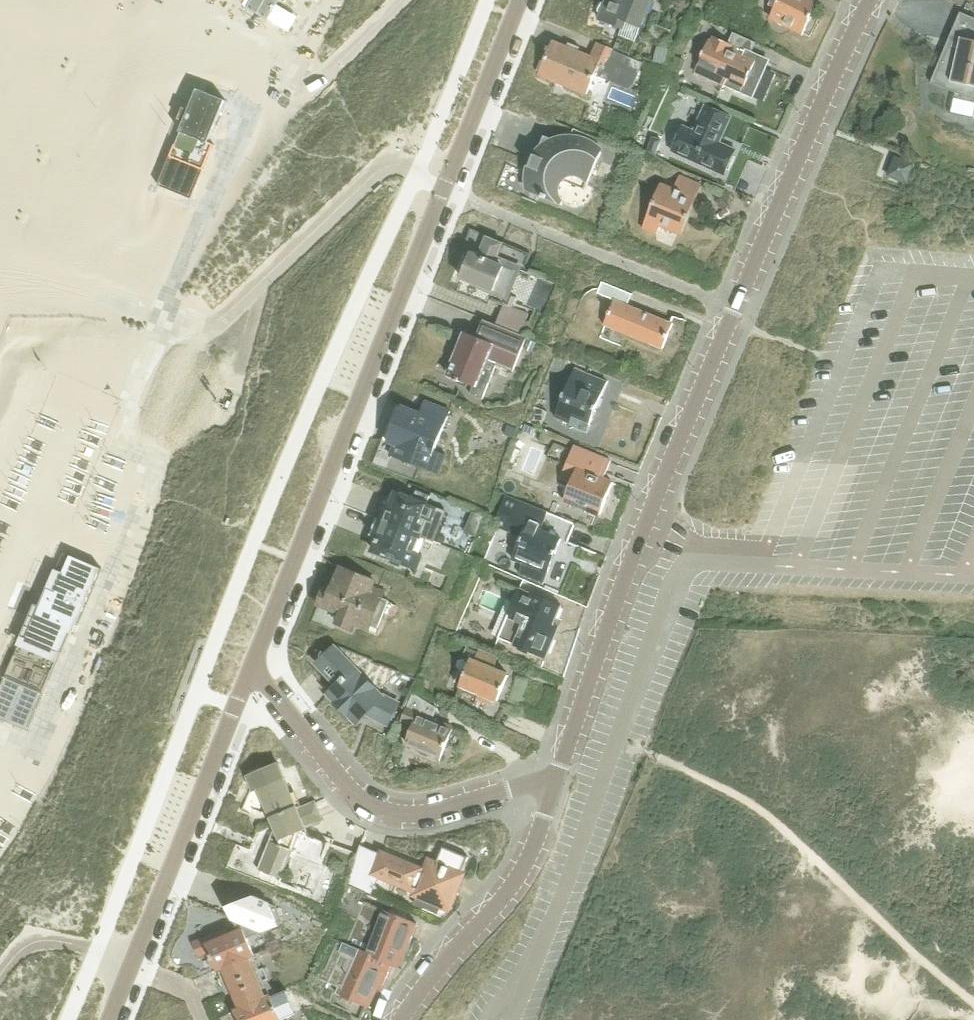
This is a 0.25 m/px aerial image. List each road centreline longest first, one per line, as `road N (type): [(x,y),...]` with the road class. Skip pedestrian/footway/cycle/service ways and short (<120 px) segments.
road 1 (tertiary): [(559,778),(696,403),(874,0)]
road 2 (tertiary): [(520,0),(253,668)]
road 3 (residential): [(253,668),(362,802),(389,819),(415,820),(559,778)]
road 4 (tertiary): [(253,668),(110,1019)]
road 5 (tertiary): [(406,1019),(519,880),(559,778)]

